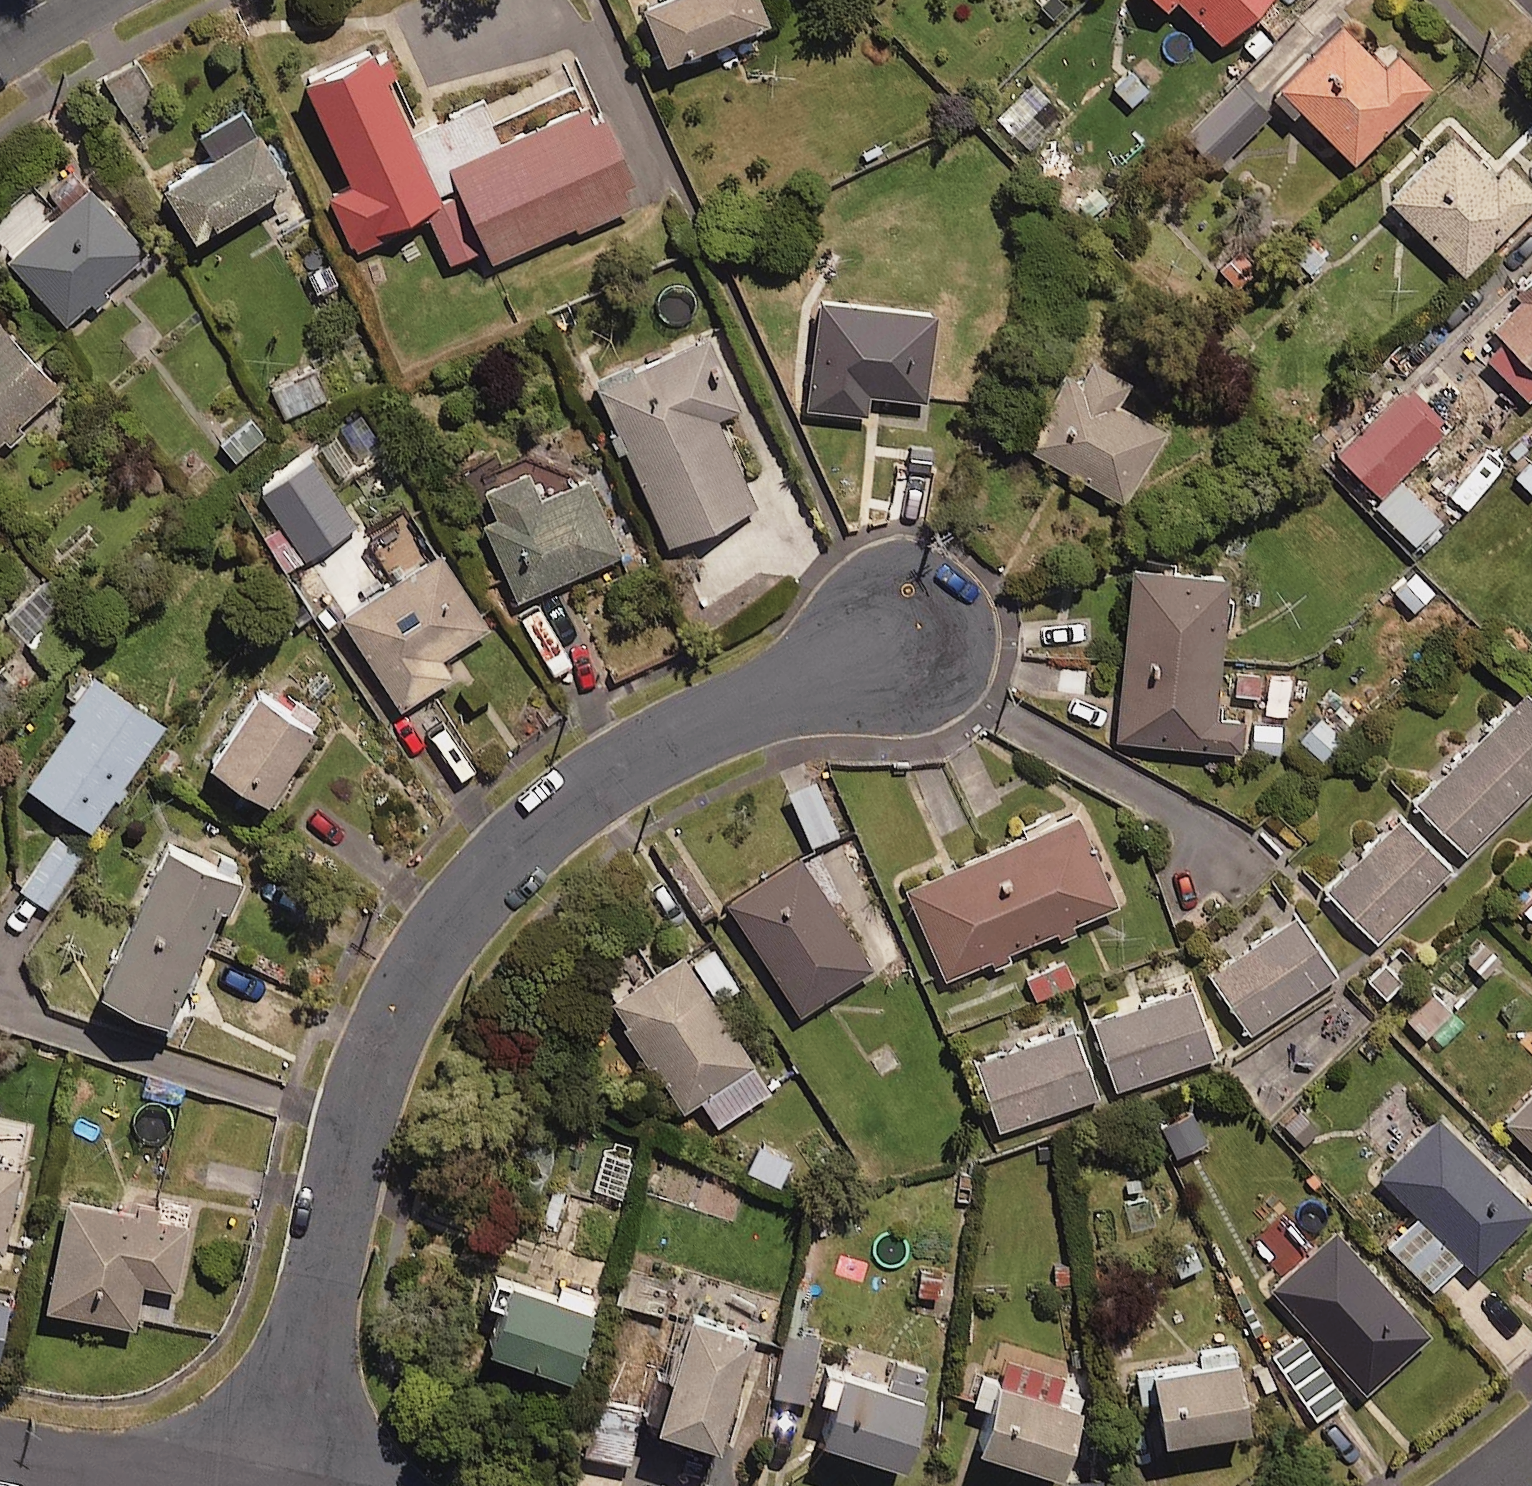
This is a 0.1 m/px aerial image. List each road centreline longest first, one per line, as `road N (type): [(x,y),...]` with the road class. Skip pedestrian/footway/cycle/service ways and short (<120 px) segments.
road 1 (residential): [(901,640),(678,735),(598,780),(479,886),(420,968),(381,1050),(329,1231),(274,1485)]
road 2 (residential): [(140,1485),(0,1458)]

